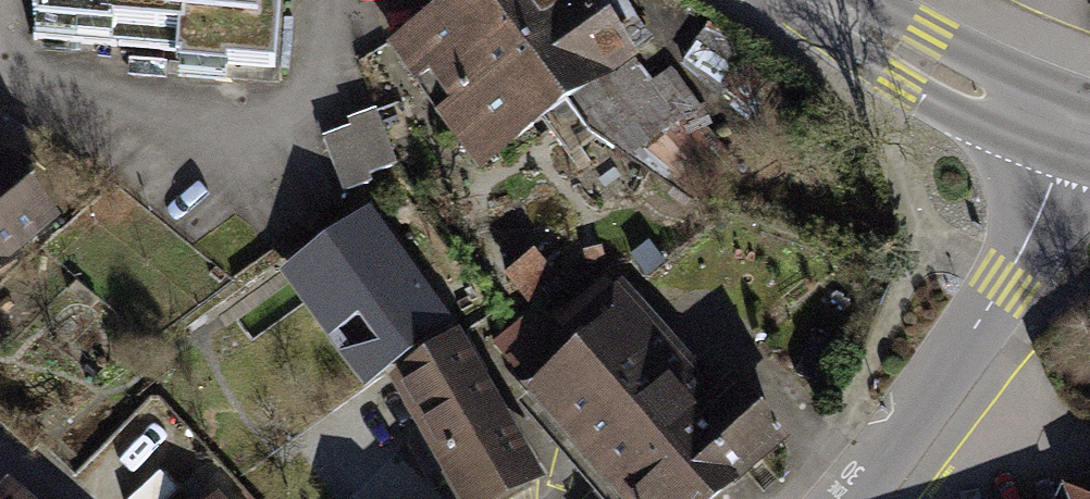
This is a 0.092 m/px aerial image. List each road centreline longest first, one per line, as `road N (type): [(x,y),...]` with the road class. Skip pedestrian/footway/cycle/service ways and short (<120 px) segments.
road 1 (residential): [(842,498),(948,371),(1004,284),(1074,131)]
road 2 (tertiary): [(820,0),(1008,106)]

